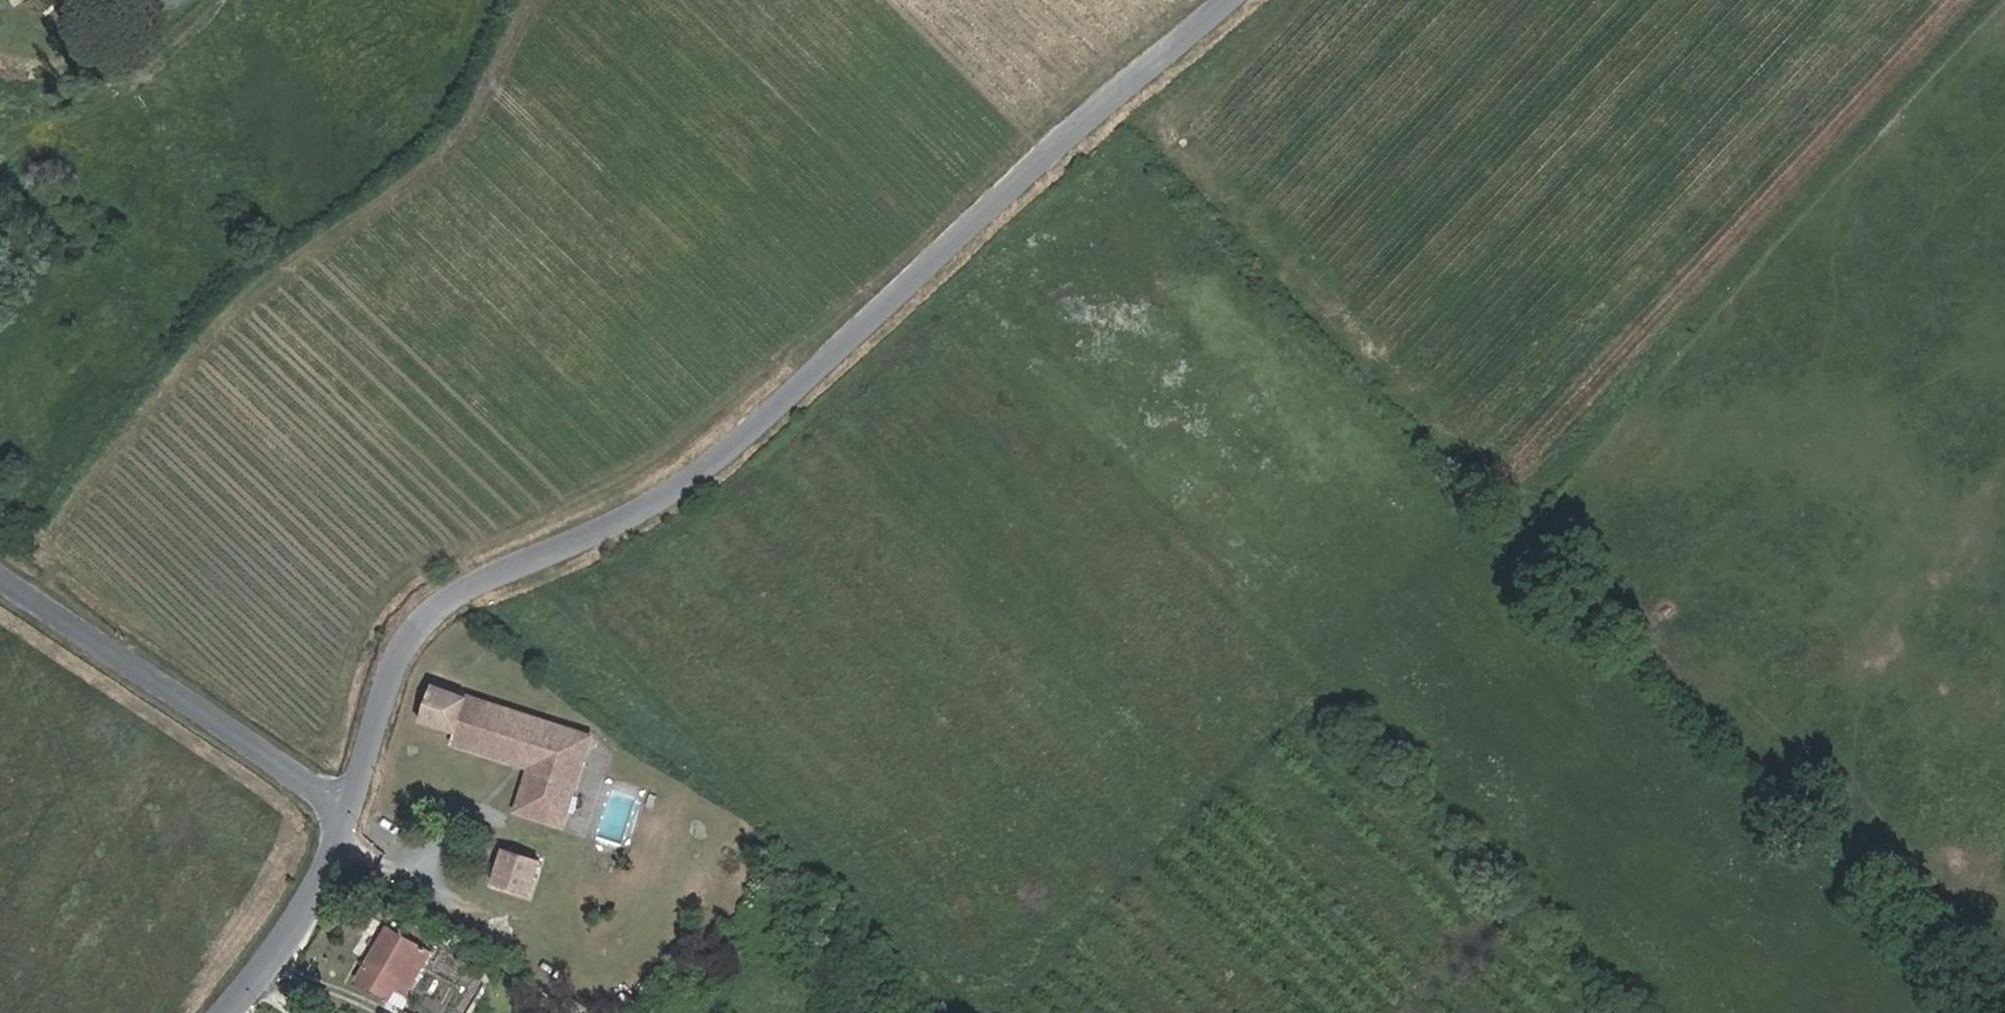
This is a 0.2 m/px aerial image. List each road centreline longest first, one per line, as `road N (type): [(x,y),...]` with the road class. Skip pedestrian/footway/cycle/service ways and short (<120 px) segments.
road 1 (unclassified): [(1220,0),(720,462),(432,604),(392,658),(350,810)]
road 2 (unclassified): [(0,589),(350,810)]
road 3 (unclassified): [(350,810),(286,945),(229,1012)]

